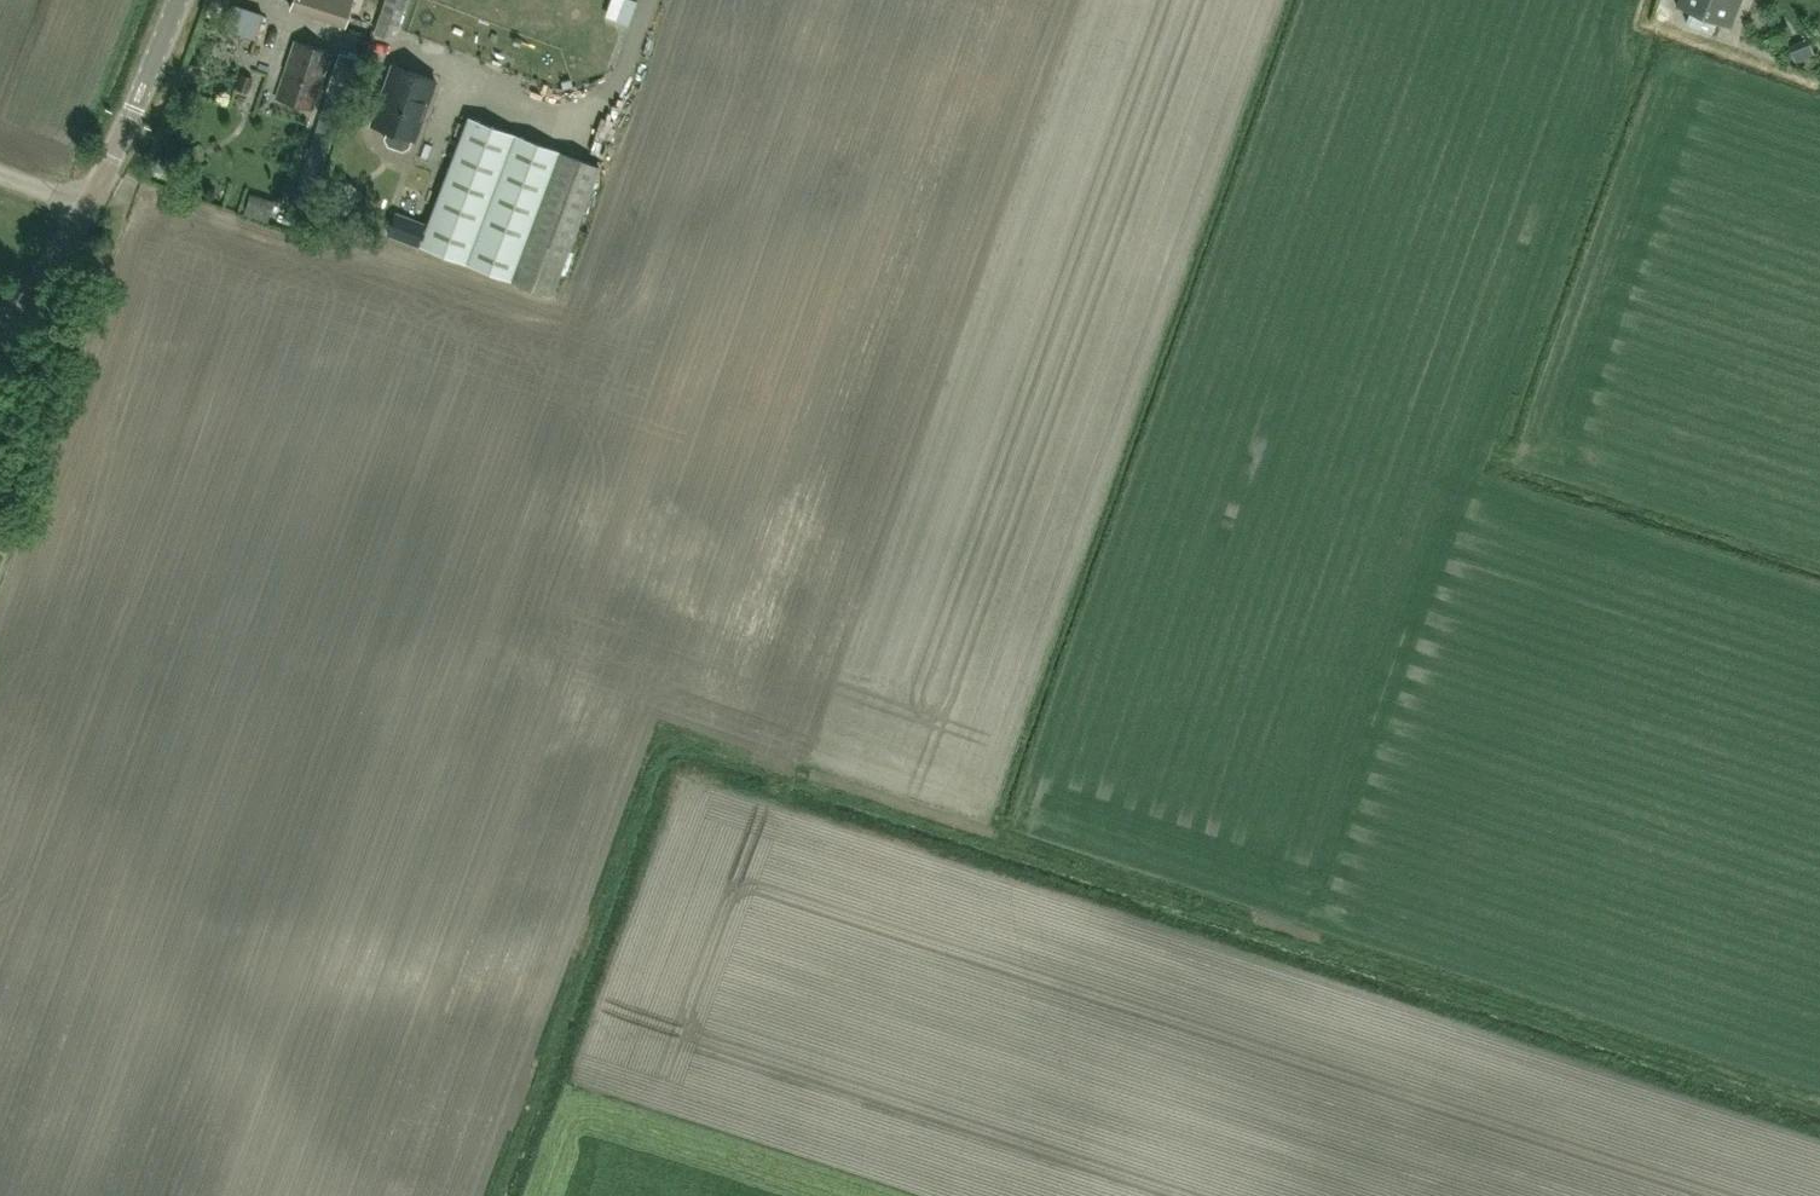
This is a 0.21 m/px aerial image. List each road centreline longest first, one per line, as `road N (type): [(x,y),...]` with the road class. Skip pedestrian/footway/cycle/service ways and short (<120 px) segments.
road 1 (tertiary): [(0,328),(88,203),(176,0)]

